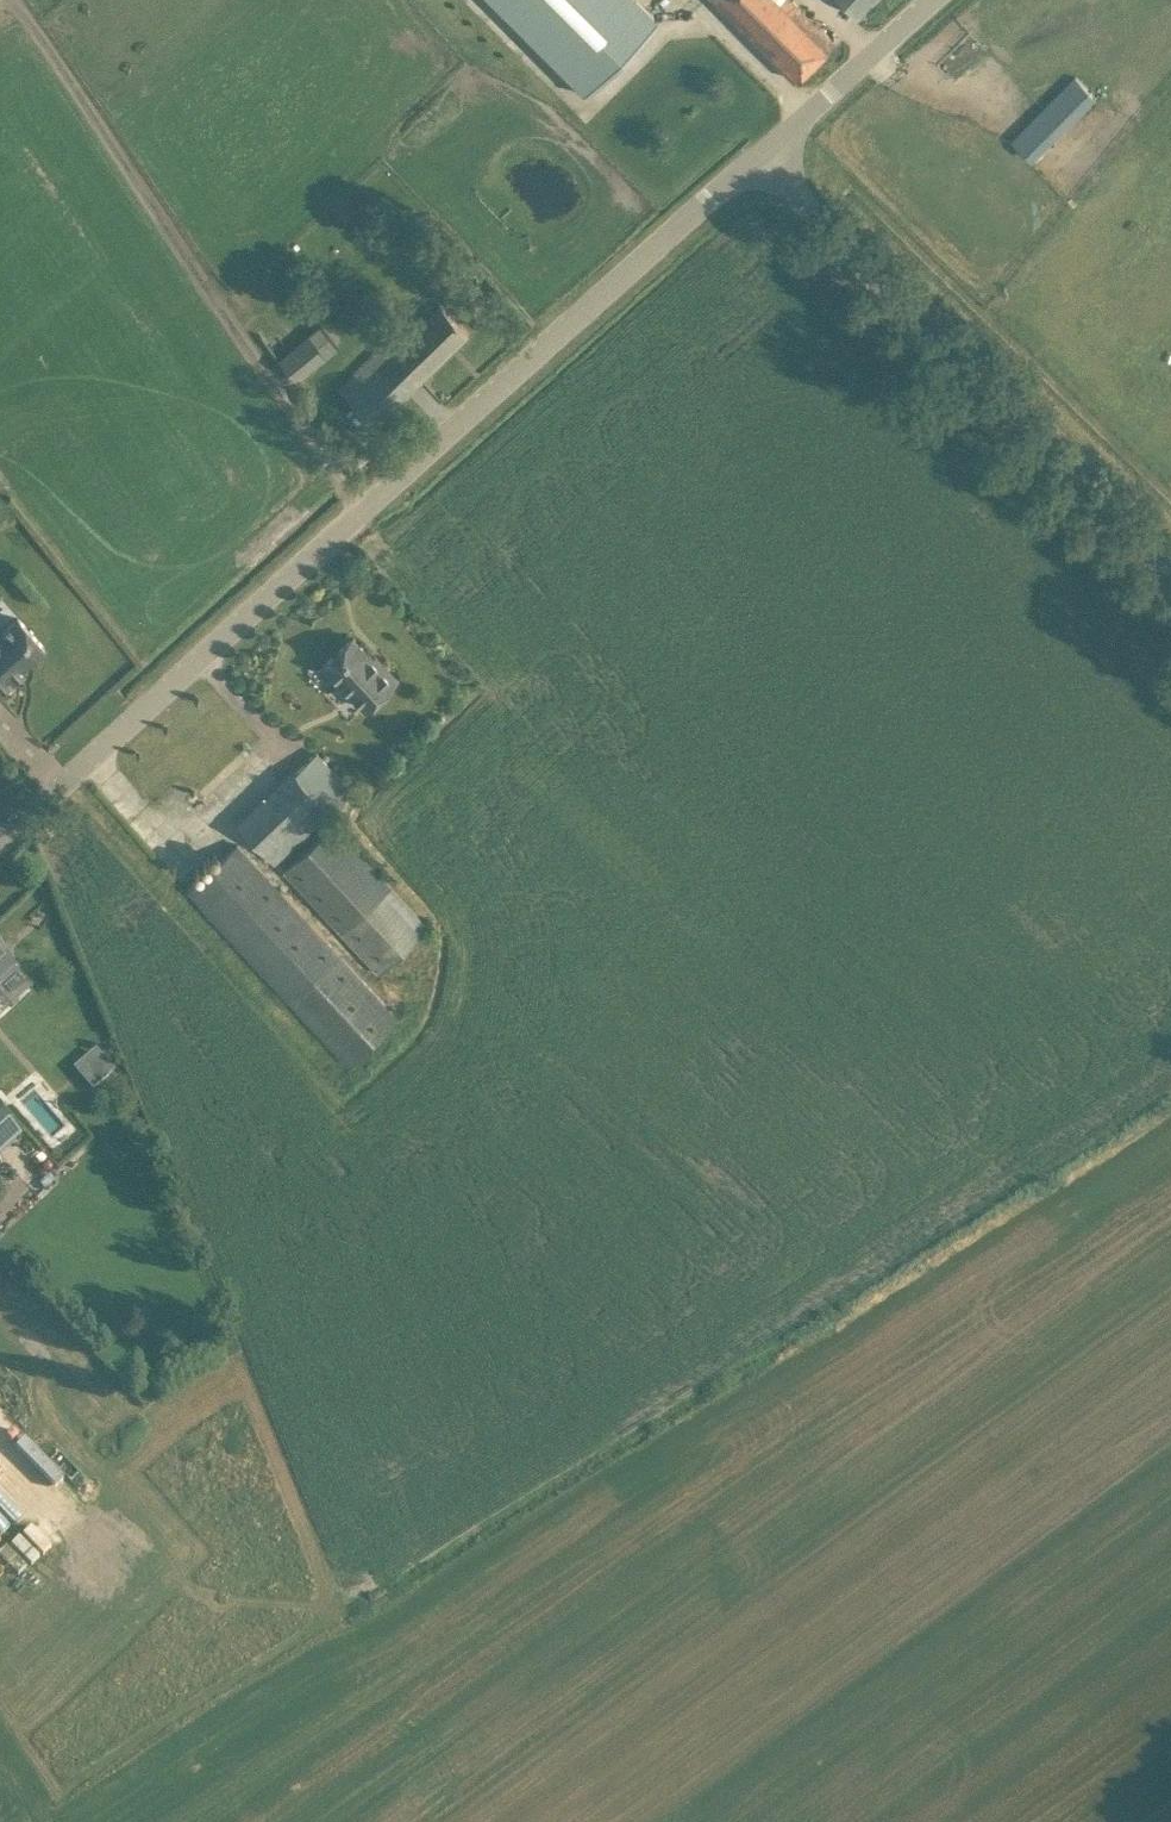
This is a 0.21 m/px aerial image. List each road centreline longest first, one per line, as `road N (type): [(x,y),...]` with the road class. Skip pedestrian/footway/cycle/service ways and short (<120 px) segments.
road 1 (unclassified): [(0,841),(761,150)]
road 2 (unclassified): [(1170,569),(761,150)]
road 3 (unclassified): [(761,150),(931,0)]

